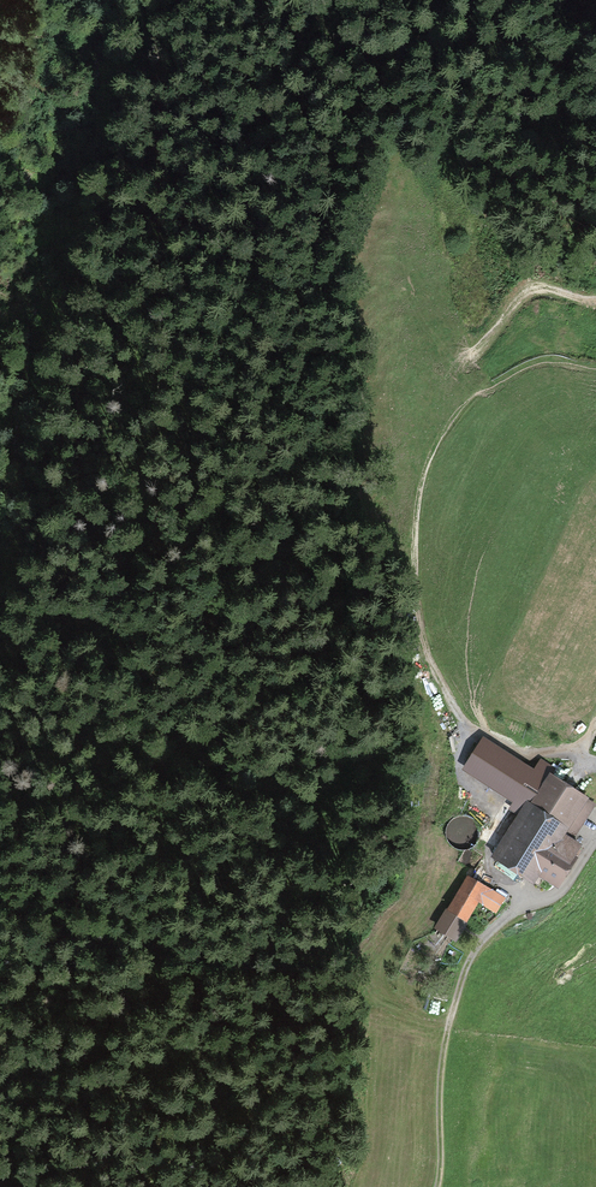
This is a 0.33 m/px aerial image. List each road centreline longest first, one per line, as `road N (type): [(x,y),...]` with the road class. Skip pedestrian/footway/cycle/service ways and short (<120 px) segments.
road 1 (track): [(595,367),(516,368),(467,403),(425,469),(415,537),(420,630),(432,668),(469,725),(513,755),(570,752),(595,762)]
road 2 (track): [(437,1186),(443,1055),(467,967),(511,915),(565,887)]
road 3 (track): [(464,373),(524,291),(595,300)]

